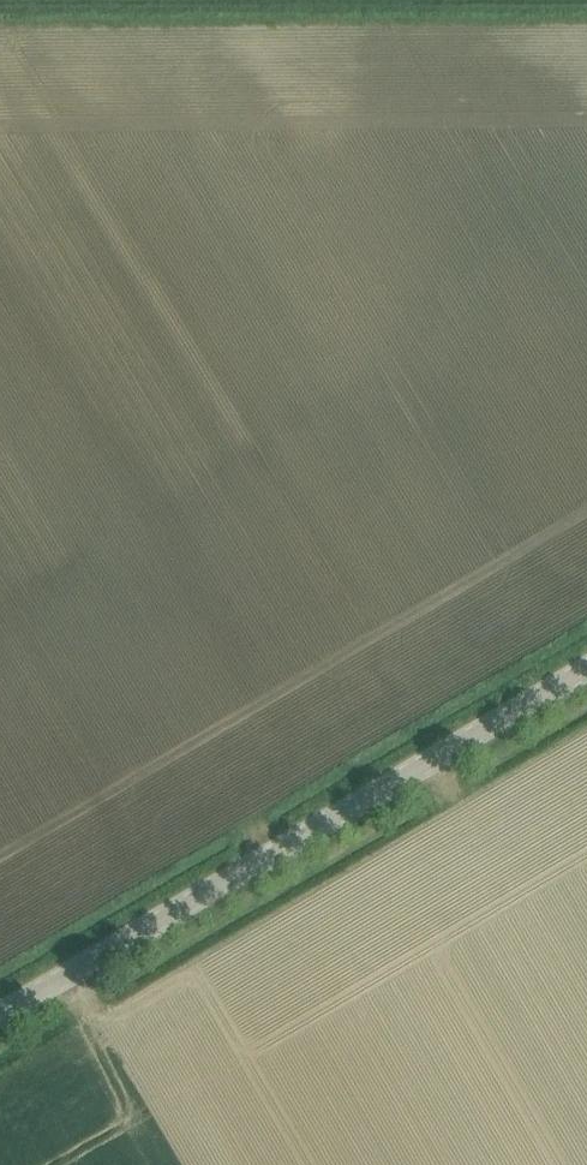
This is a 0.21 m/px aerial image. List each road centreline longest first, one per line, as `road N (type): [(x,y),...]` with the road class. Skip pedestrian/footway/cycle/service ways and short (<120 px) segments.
road 1 (unclassified): [(0,1017),(586,671)]

